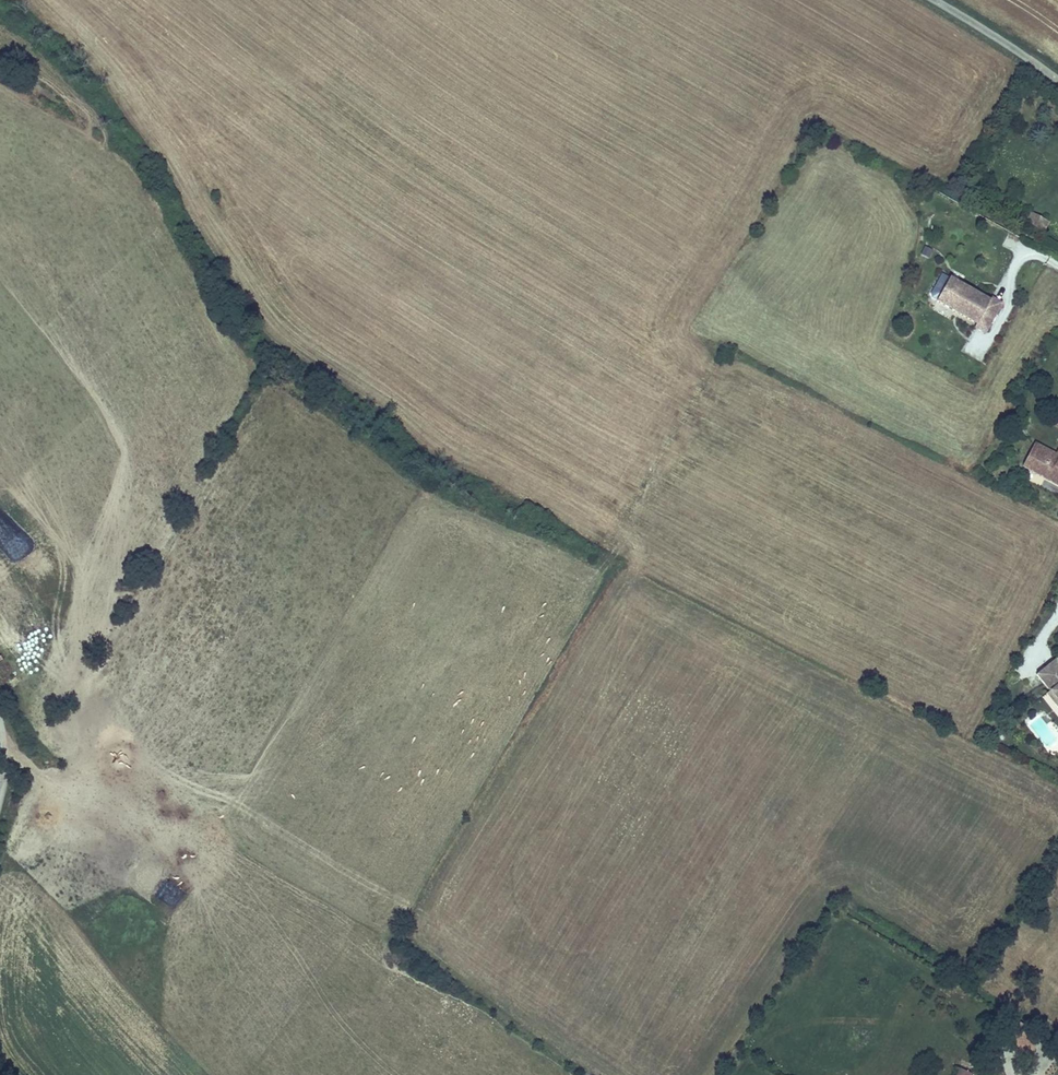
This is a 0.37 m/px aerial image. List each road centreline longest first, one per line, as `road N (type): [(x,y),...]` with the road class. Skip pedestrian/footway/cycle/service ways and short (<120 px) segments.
road 1 (unclassified): [(1057,81),(934,0)]

